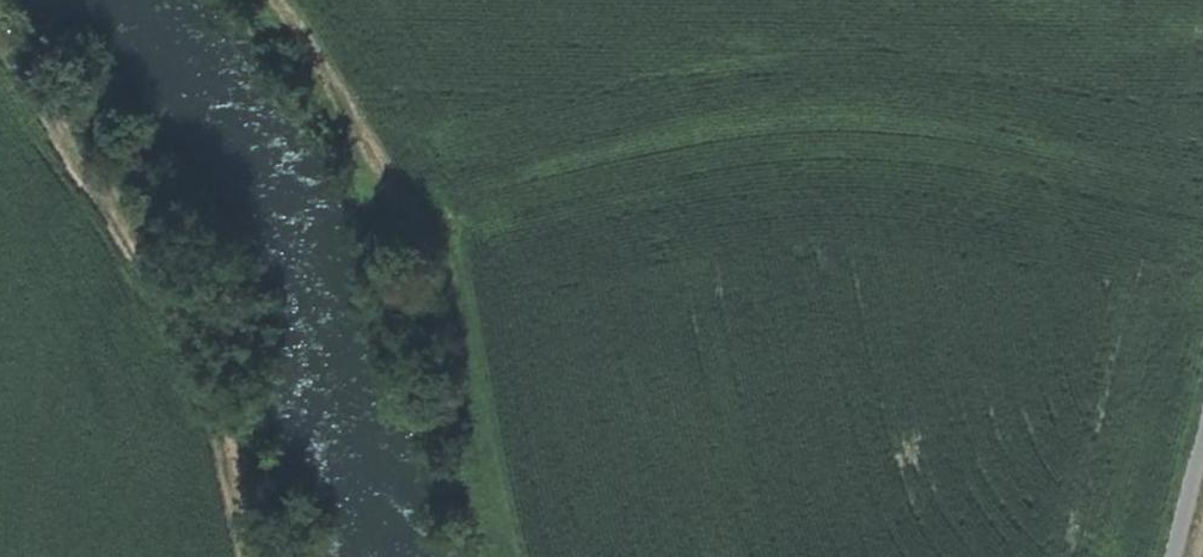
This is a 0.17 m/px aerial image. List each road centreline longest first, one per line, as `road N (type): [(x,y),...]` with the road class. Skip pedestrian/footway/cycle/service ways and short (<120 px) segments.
road 1 (track): [(0,27),(158,271),(206,401),(248,556)]

